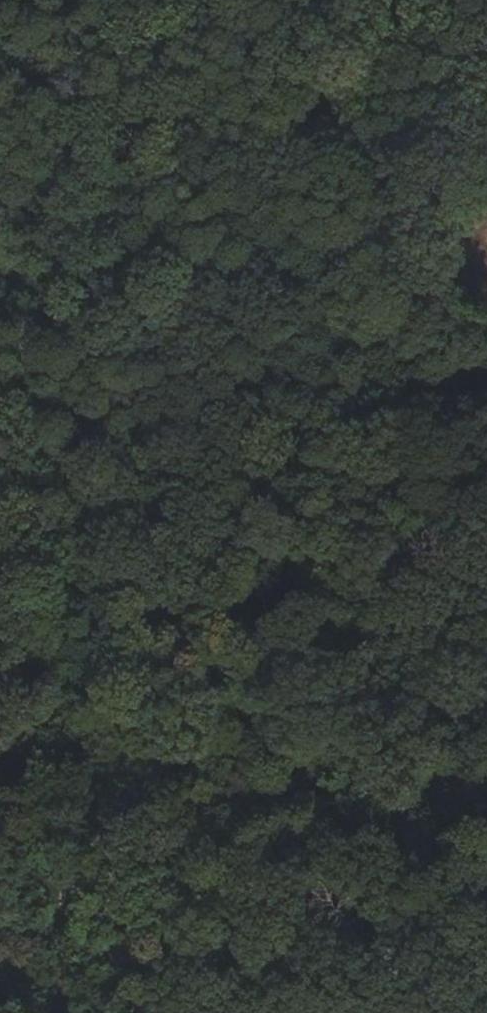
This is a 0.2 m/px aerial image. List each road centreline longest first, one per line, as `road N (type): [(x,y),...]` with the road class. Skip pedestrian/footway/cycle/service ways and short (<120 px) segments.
road 1 (track): [(63,1012),(0,450)]

